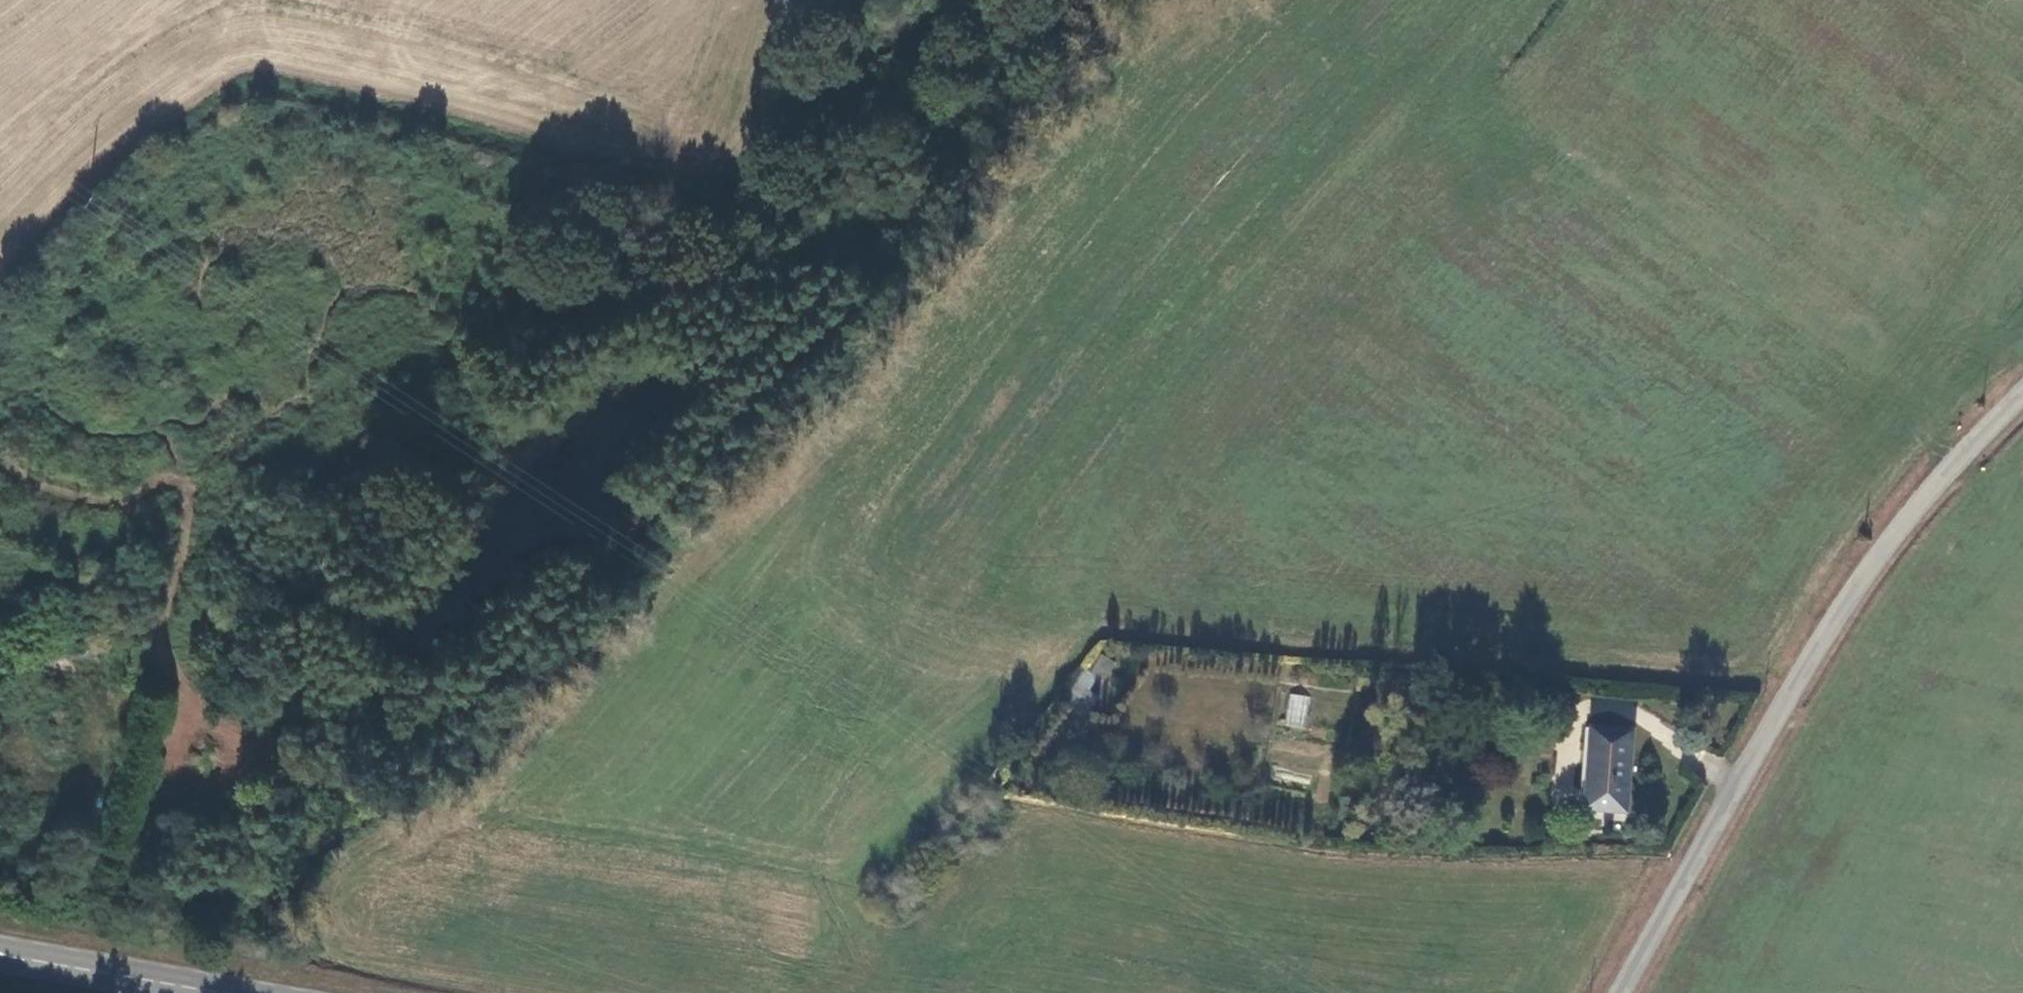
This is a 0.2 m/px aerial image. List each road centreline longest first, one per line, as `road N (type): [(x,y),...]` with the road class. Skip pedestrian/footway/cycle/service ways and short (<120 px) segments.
road 1 (unclassified): [(1982,992),(1803,790),(1785,749),(1784,724),(1789,698),(1889,554),(2022,399)]
road 2 (primary): [(211,992),(0,955)]

